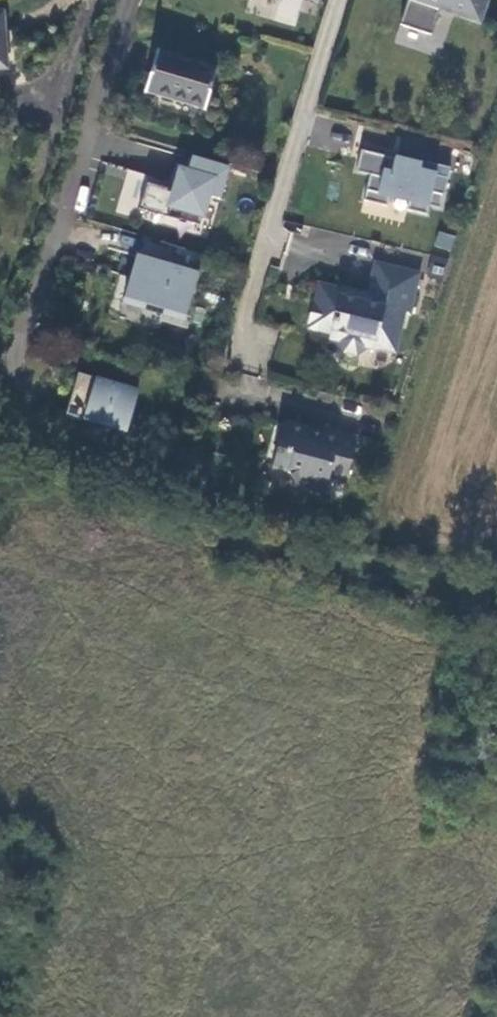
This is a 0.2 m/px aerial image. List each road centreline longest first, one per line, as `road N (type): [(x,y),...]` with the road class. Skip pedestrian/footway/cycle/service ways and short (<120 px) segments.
road 1 (residential): [(105,980),(215,525)]
road 2 (residential): [(351,1016),(456,590)]
road 3 (residential): [(339,0),(237,356)]

